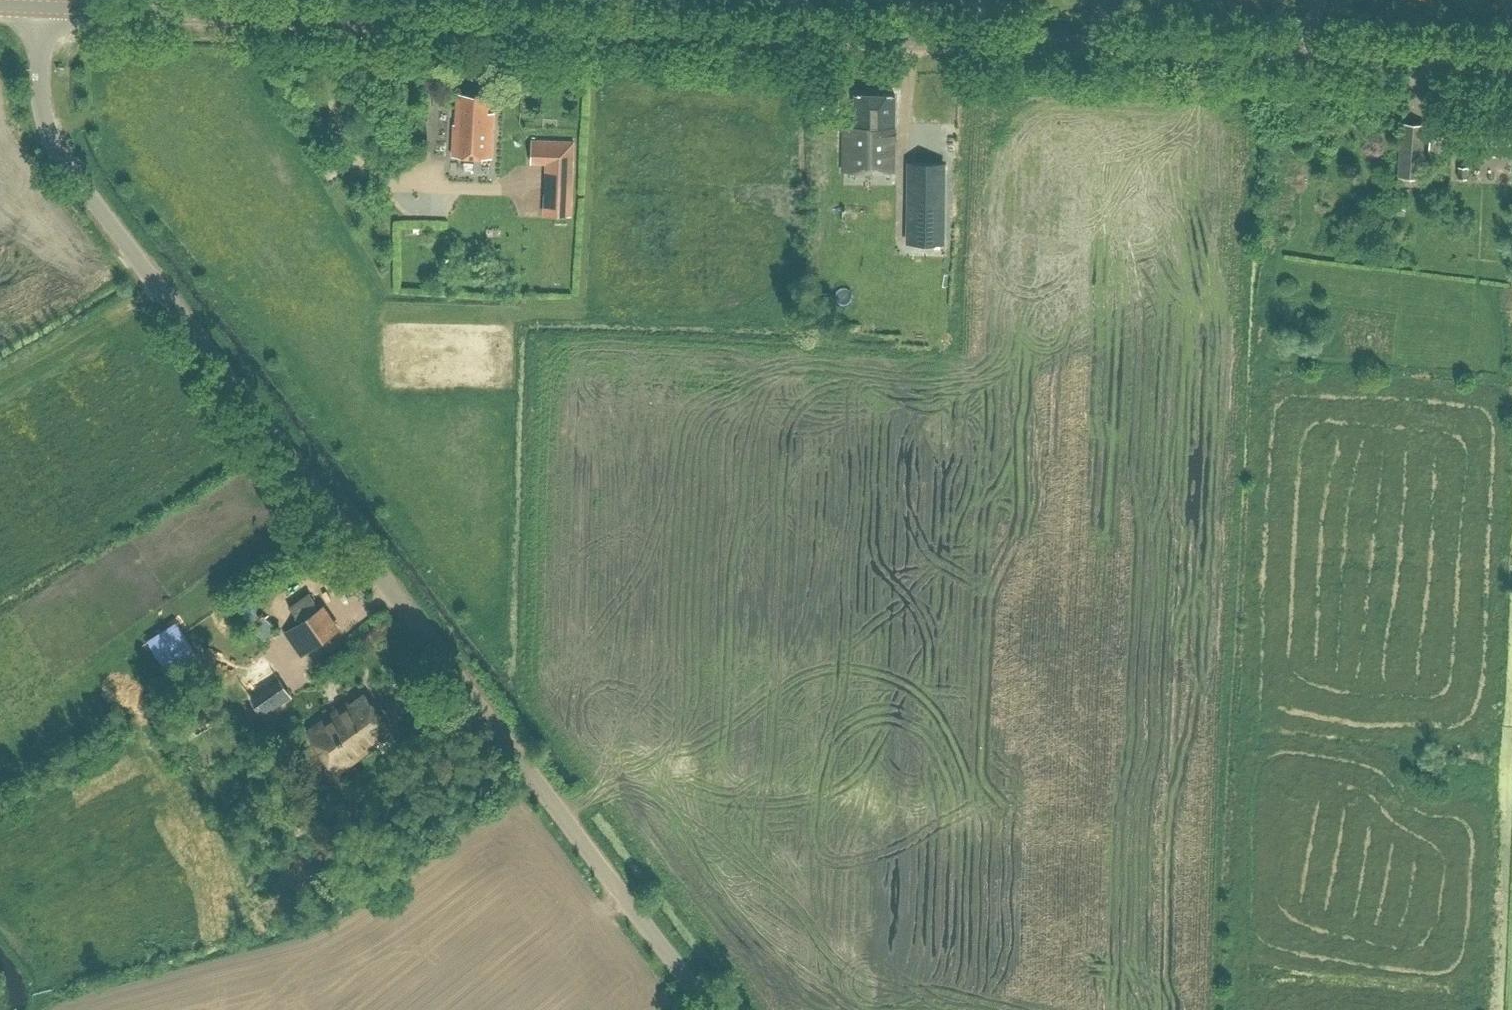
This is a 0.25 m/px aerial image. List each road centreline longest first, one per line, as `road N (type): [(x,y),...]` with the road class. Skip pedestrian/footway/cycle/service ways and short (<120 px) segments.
road 1 (tertiary): [(41,7),(1511,62)]
road 2 (unclassified): [(711,1009),(69,170),(44,121),(41,7)]
road 3 (track): [(152,279),(0,365)]

